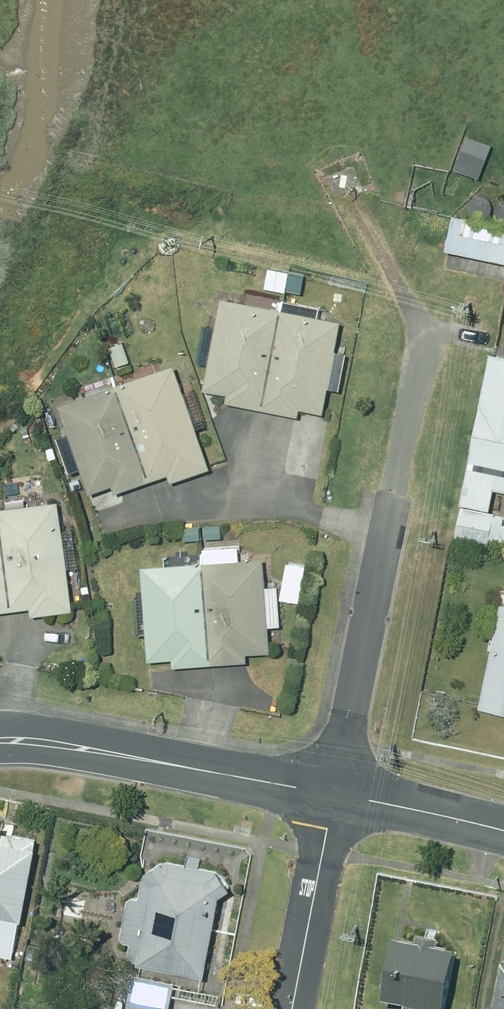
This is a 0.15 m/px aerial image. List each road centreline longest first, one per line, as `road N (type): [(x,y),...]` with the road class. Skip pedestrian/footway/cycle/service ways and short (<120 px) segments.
road 1 (residential): [(0,742),(329,795)]
road 2 (residential): [(329,795),(392,510)]
road 3 (residential): [(292,1008),(329,795)]
road 4 (residential): [(329,795),(503,831)]

